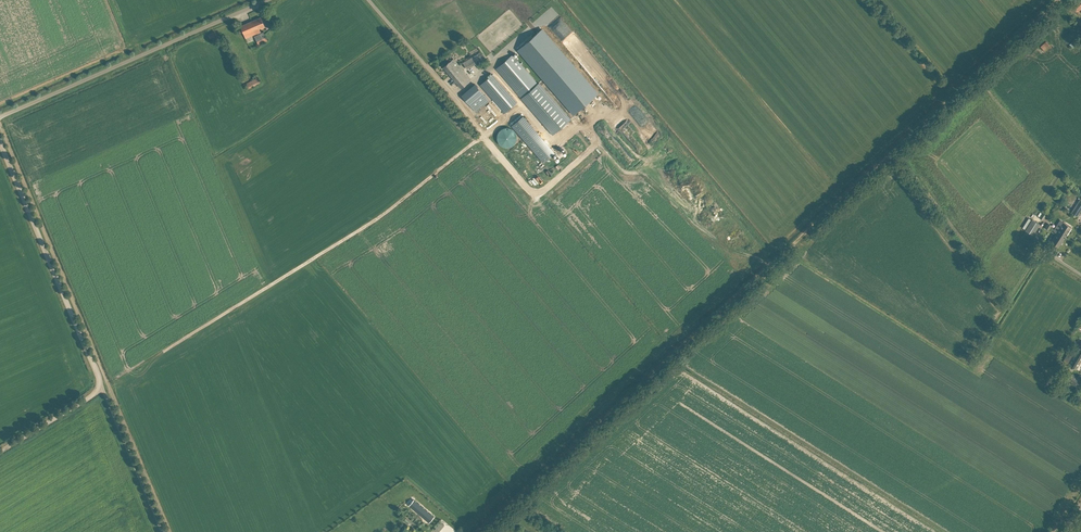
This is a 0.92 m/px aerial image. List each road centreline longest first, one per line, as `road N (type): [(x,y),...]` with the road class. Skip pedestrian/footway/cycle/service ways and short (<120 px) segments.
road 1 (track): [(486,531),(1050,4)]
road 2 (track): [(168,349),(376,219),(483,135)]
road 3 (unclassified): [(0,118),(265,0)]
road 4 (track): [(101,387),(0,143)]
road 5 (unclassified): [(483,135),(371,0)]
road 6 (track): [(162,531),(101,387)]
road 7 (track): [(0,452),(101,387)]

